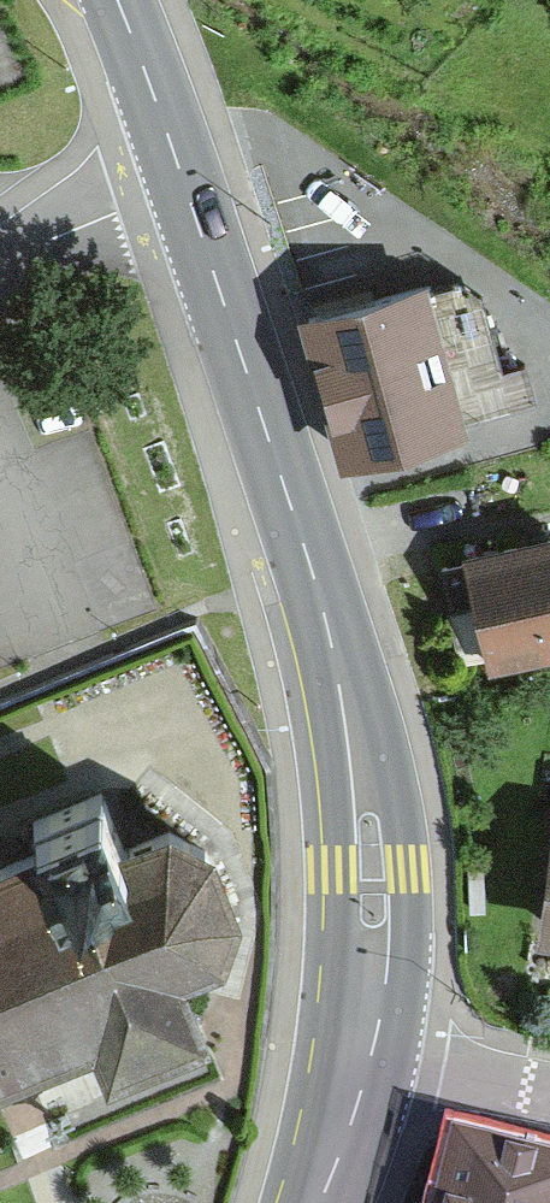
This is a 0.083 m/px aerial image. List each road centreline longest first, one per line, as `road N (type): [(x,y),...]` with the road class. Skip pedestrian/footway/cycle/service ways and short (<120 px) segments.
road 1 (secondary): [(186,189),(294,507),(368,815),(376,927),(362,1050)]
road 2 (secondary): [(118,0),(186,189)]
road 3 (residential): [(0,259),(186,189)]
road 4 (unclassified): [(362,1050),(549,1093)]
road 5 (secondary): [(362,1050),(316,1202)]

